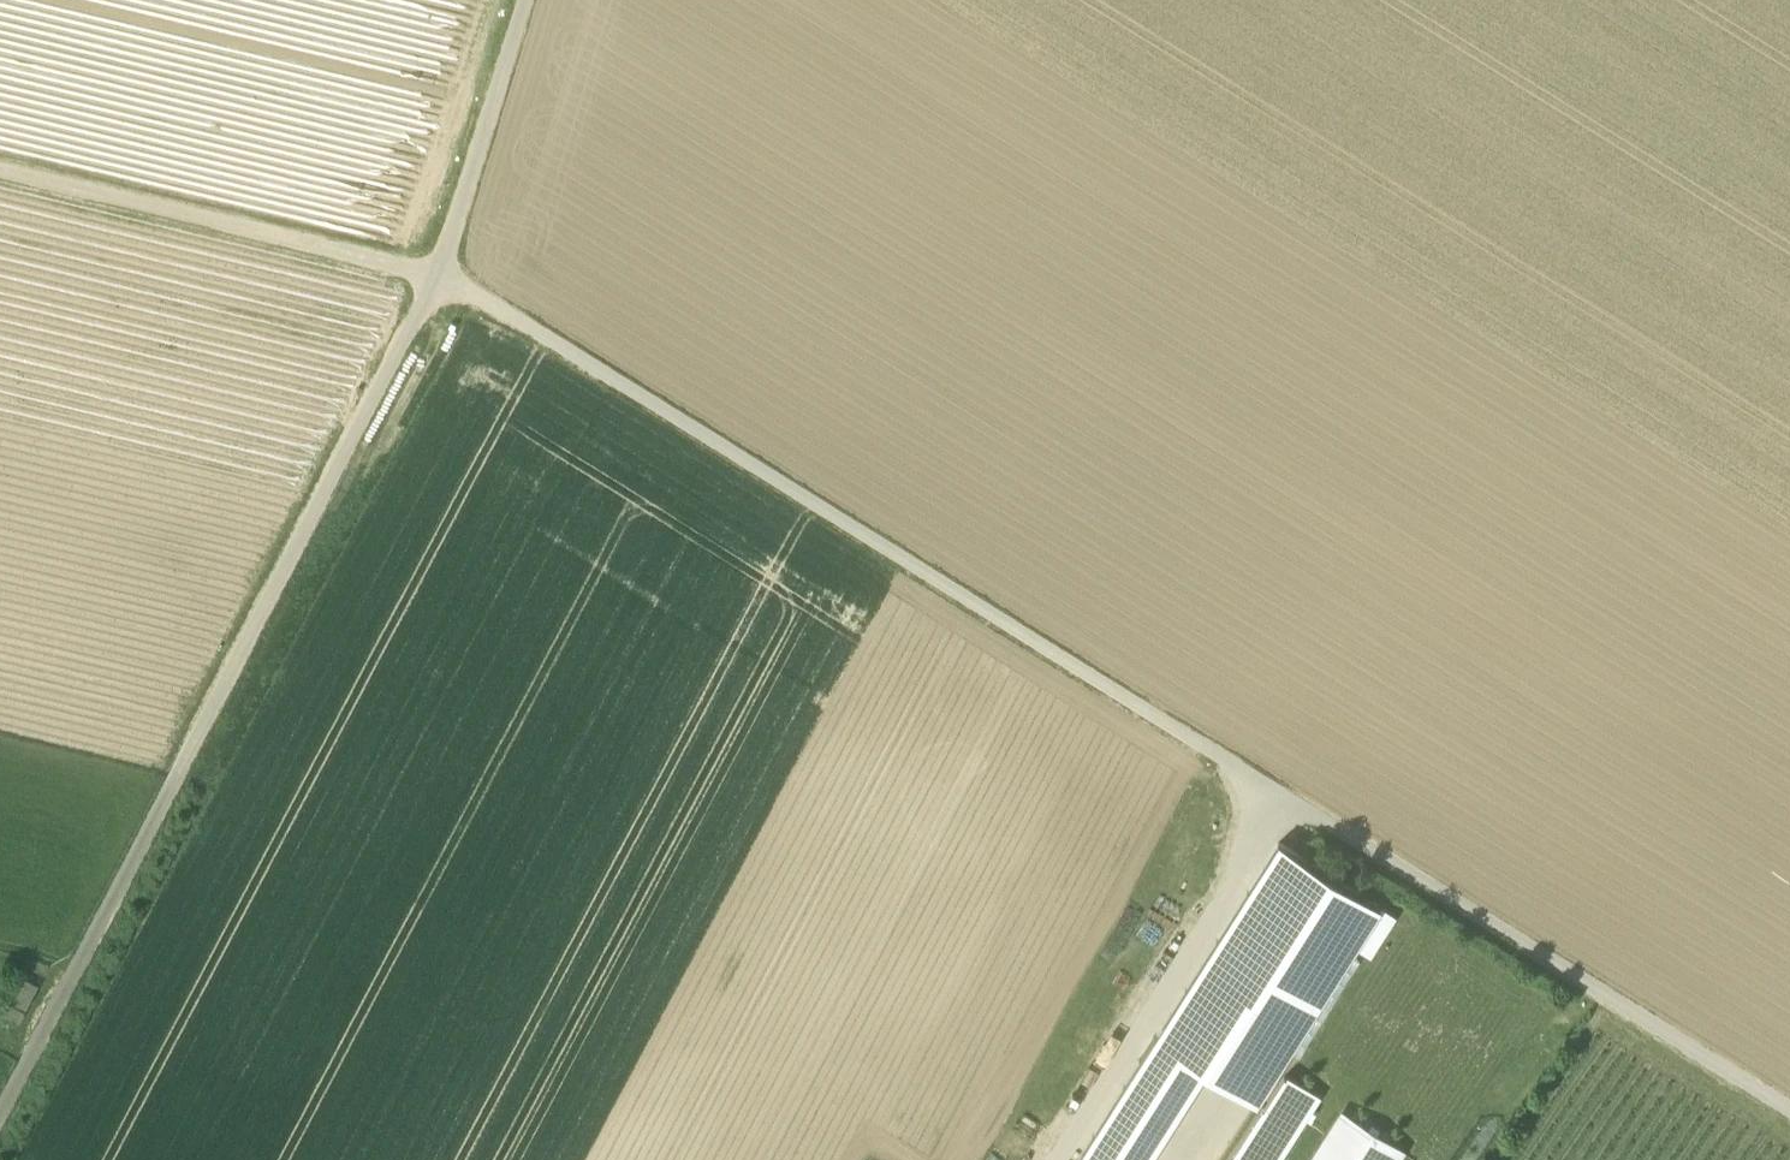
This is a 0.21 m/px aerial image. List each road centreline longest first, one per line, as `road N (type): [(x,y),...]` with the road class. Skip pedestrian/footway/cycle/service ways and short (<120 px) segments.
road 1 (track): [(1789,1117),(440,284)]
road 2 (track): [(0,1126),(440,284)]
road 3 (track): [(440,284),(0,178)]
road 4 (track): [(440,284),(531,0)]

